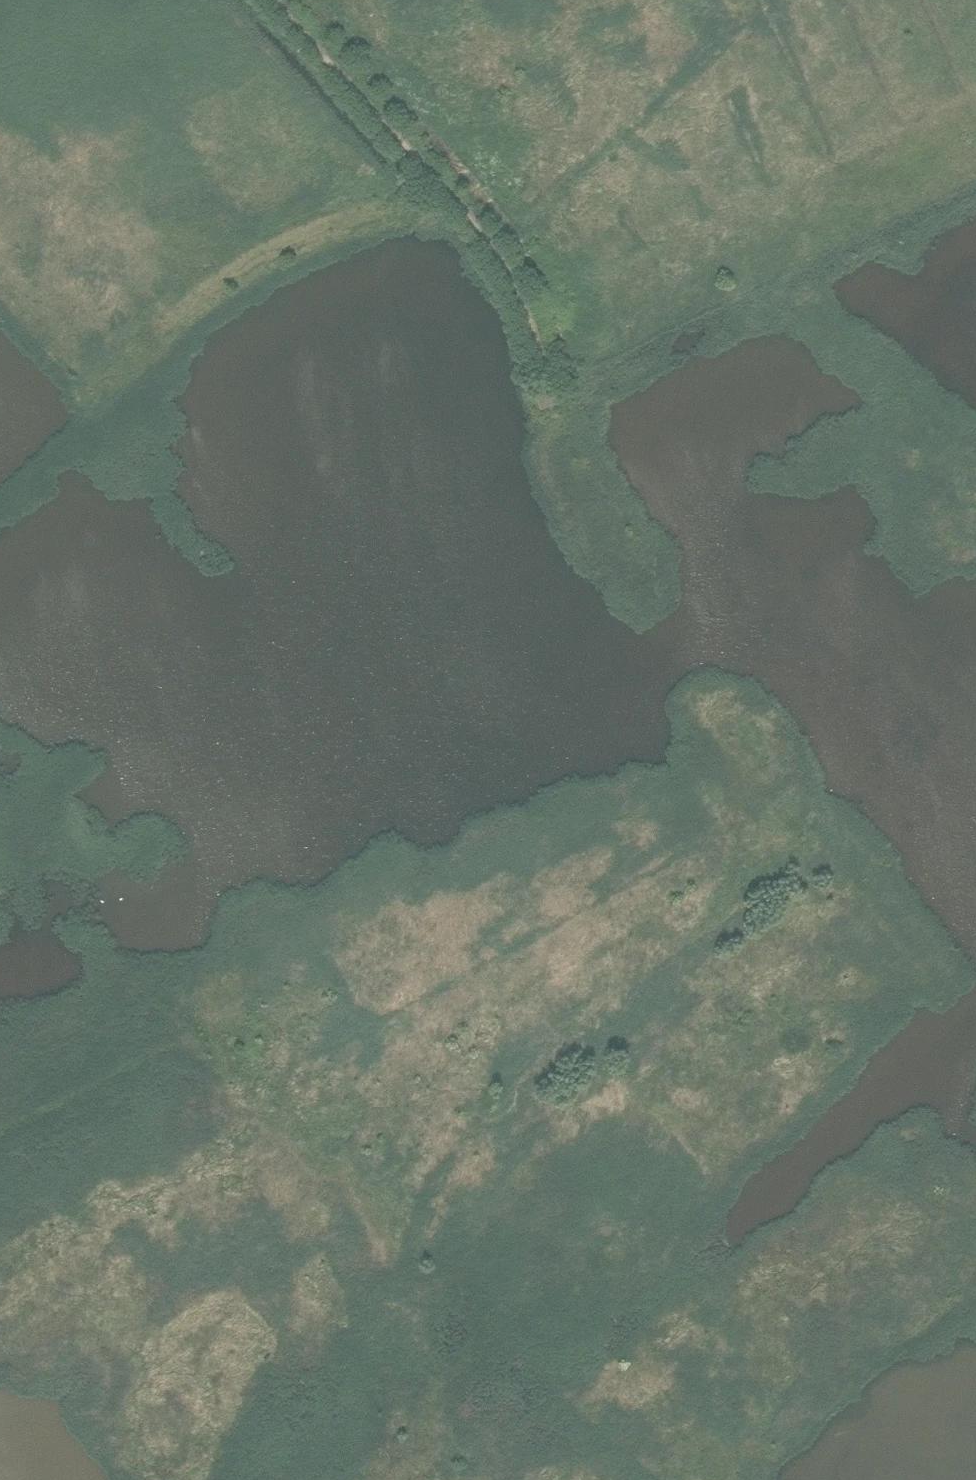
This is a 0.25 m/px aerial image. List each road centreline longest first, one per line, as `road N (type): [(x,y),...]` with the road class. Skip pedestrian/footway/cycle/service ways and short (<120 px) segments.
road 1 (track): [(284,0),(495,244),(542,387)]

